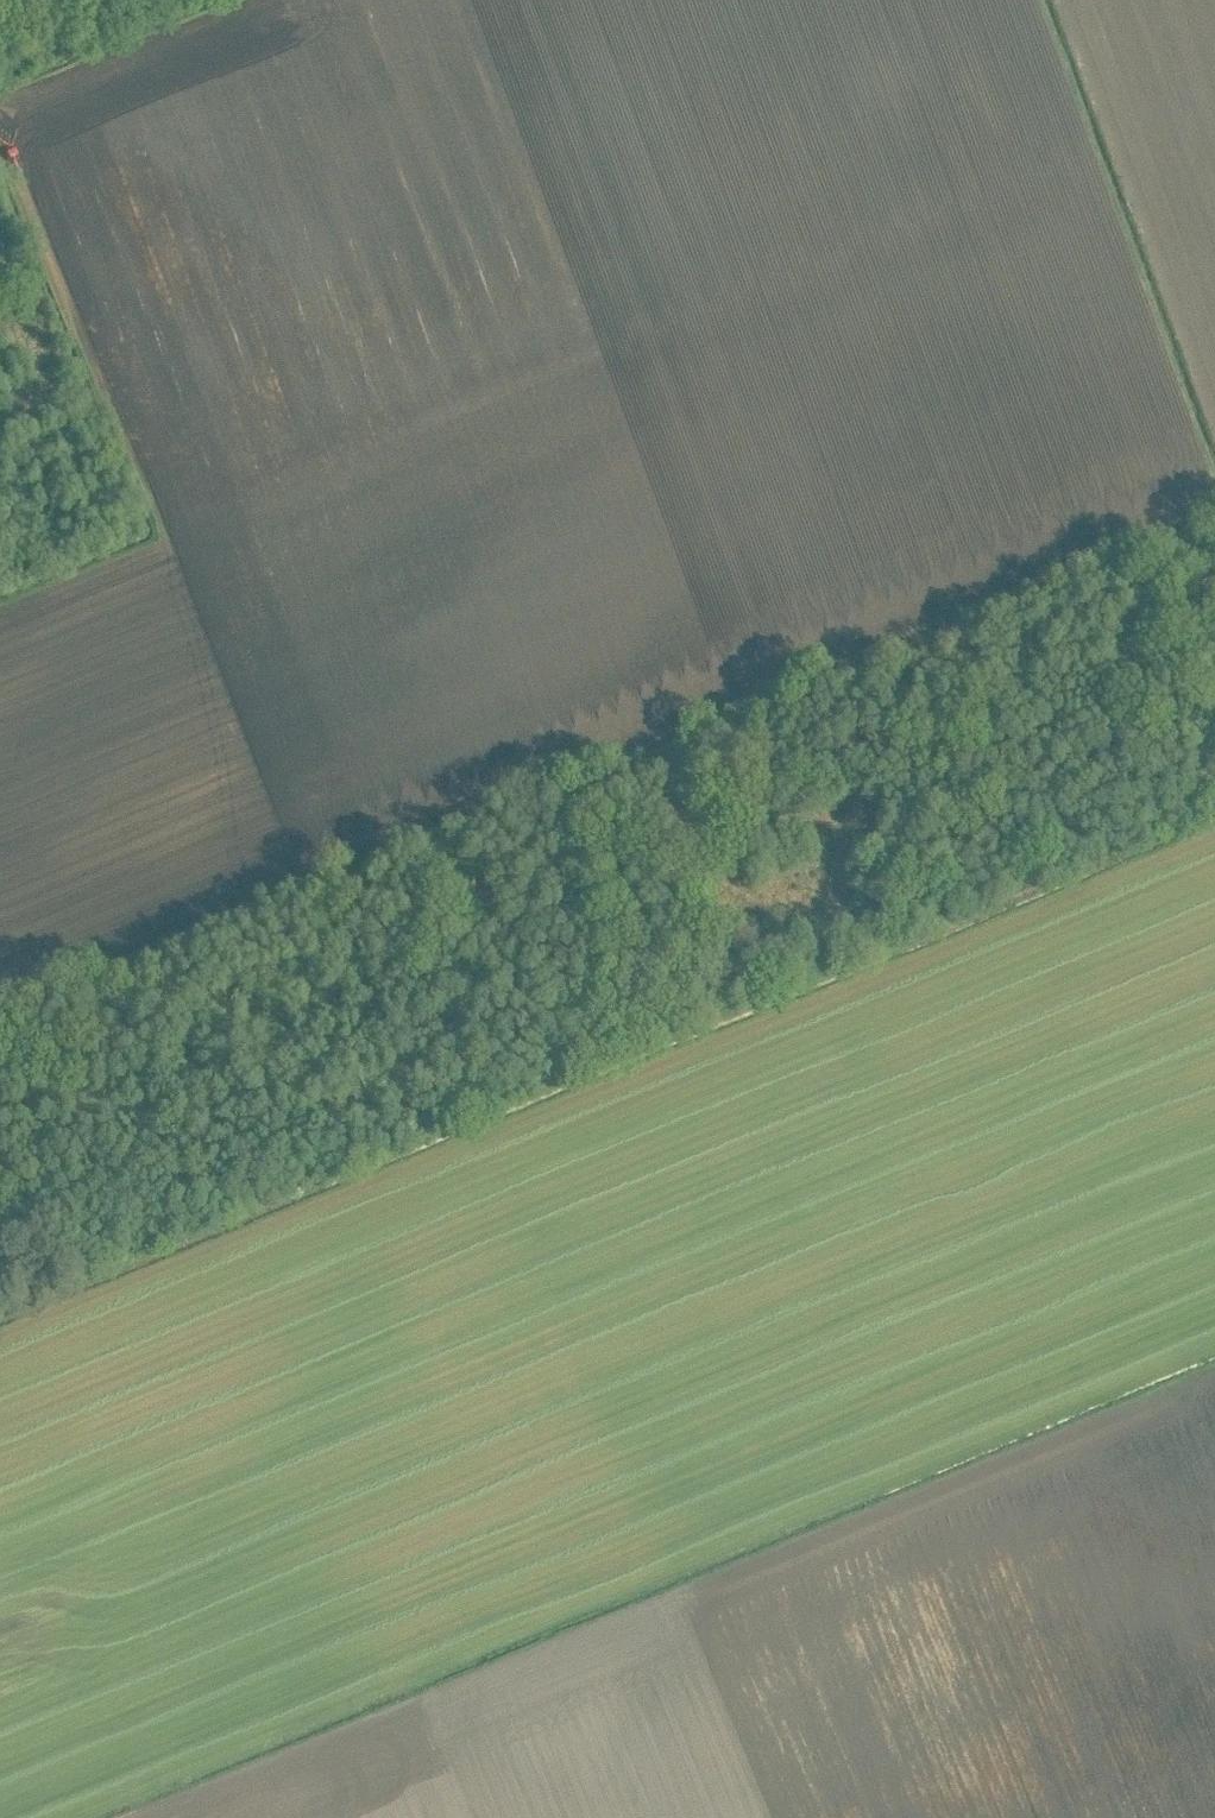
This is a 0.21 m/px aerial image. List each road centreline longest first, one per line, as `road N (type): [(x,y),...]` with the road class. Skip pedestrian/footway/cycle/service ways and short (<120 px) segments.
road 1 (track): [(123,0),(0,57)]

